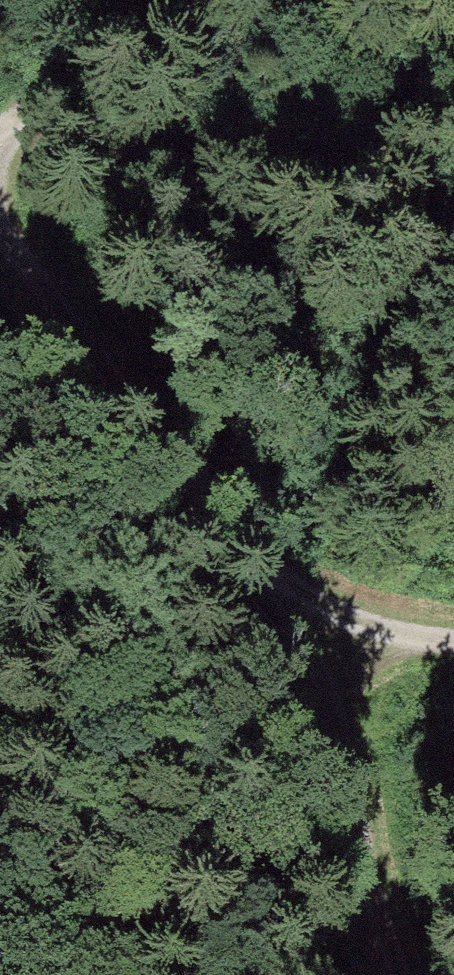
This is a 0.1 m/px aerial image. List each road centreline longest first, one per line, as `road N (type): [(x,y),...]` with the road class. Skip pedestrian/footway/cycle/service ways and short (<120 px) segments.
road 1 (track): [(0,222),(202,535),(347,903),(391,974)]
road 2 (track): [(174,485),(313,584),(453,612)]
road 3 (track): [(0,118),(145,0)]

